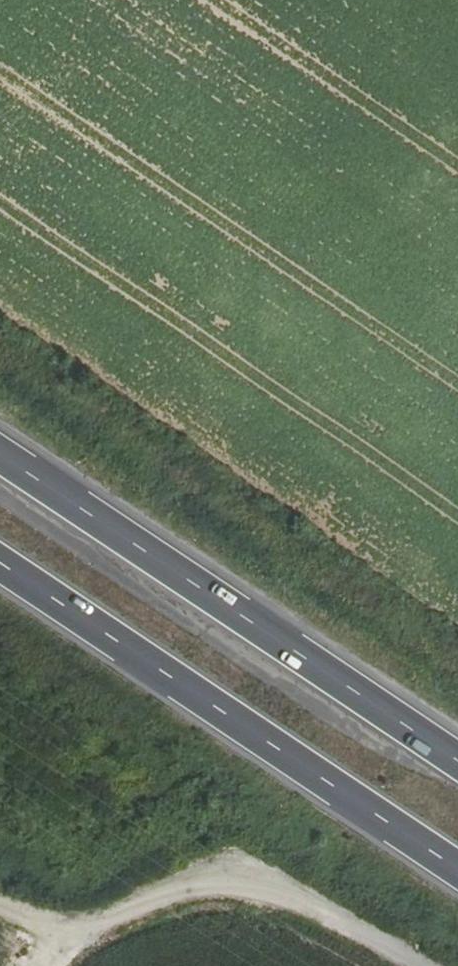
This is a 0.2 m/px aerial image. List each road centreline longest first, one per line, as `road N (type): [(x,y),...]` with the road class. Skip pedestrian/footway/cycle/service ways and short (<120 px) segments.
road 1 (motorway): [(0,563),(457,871)]
road 2 (motorway): [(457,763),(0,456)]
road 3 (track): [(0,904),(53,928),(218,880),(330,907),(419,965)]

